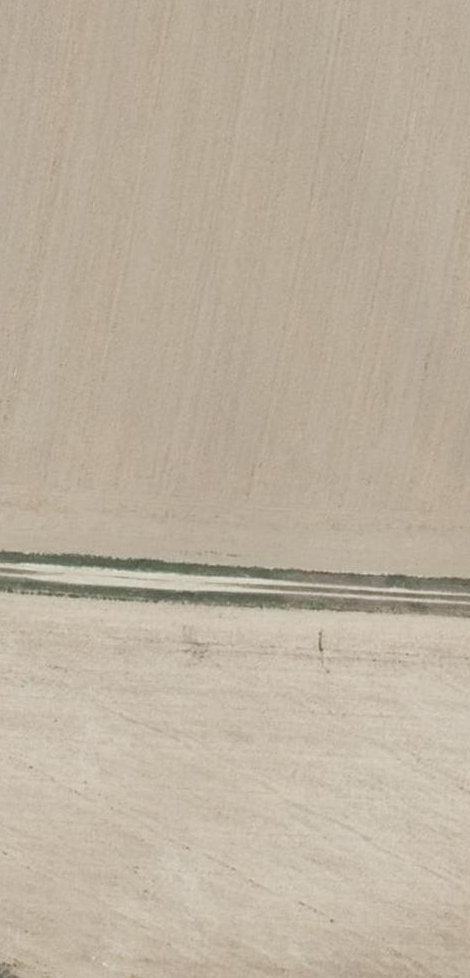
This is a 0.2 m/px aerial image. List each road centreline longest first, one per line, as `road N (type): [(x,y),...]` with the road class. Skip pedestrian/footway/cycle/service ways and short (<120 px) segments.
road 1 (track): [(0,577),(469,605)]

